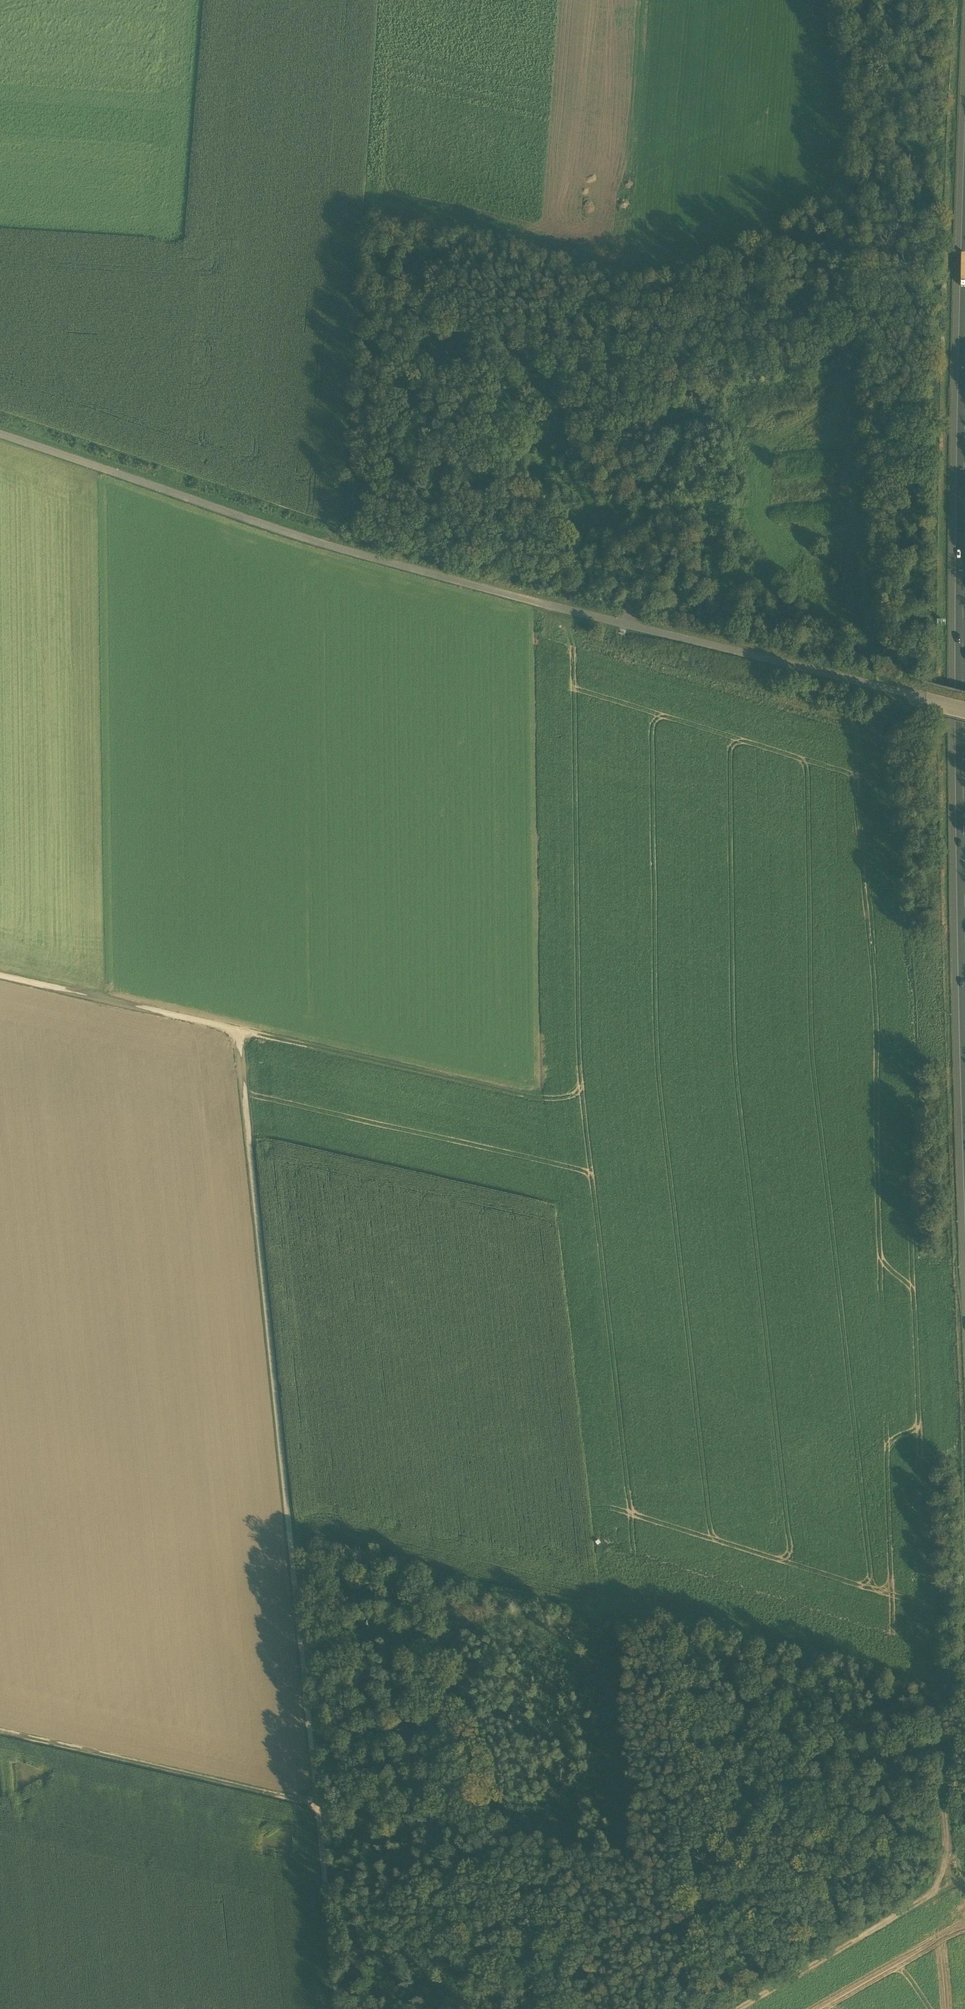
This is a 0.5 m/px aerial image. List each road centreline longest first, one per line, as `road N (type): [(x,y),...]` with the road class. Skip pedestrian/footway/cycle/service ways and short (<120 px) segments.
road 1 (track): [(964,709),(348,555),(0,437)]
road 2 (motorway): [(964,356),(964,949)]
road 3 (track): [(736,2008),(929,1899),(952,1873),(959,1841),(944,1766),(944,1695)]
road 4 (track): [(318,1805),(0,1731)]
road 5 (track): [(237,1030),(545,1099)]

